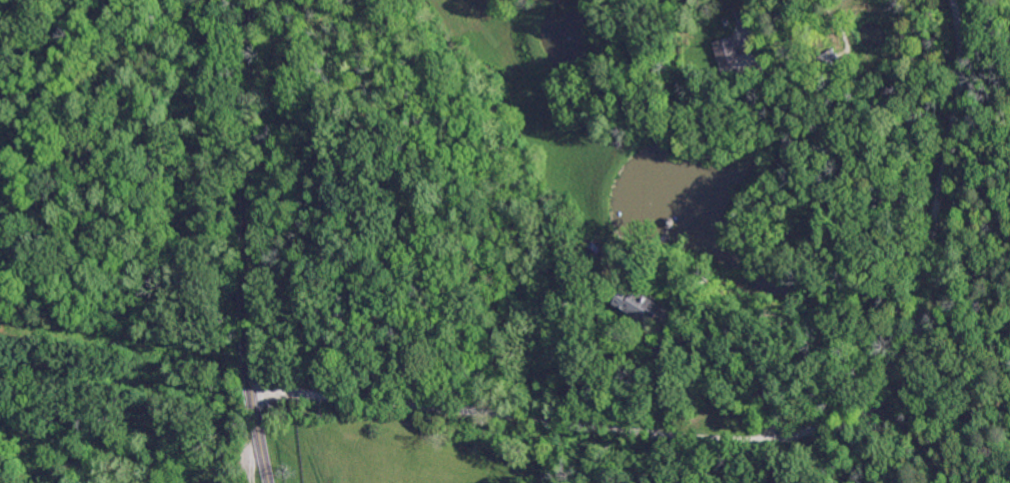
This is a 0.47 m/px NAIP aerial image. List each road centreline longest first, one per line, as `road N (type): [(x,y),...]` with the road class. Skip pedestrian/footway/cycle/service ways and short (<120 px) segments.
road 1 (residential): [(251,388),(724,441),(805,433),(869,410),(904,377),(962,72),(953,0)]
road 2 (residential): [(249,0),(245,315),(270,482)]

